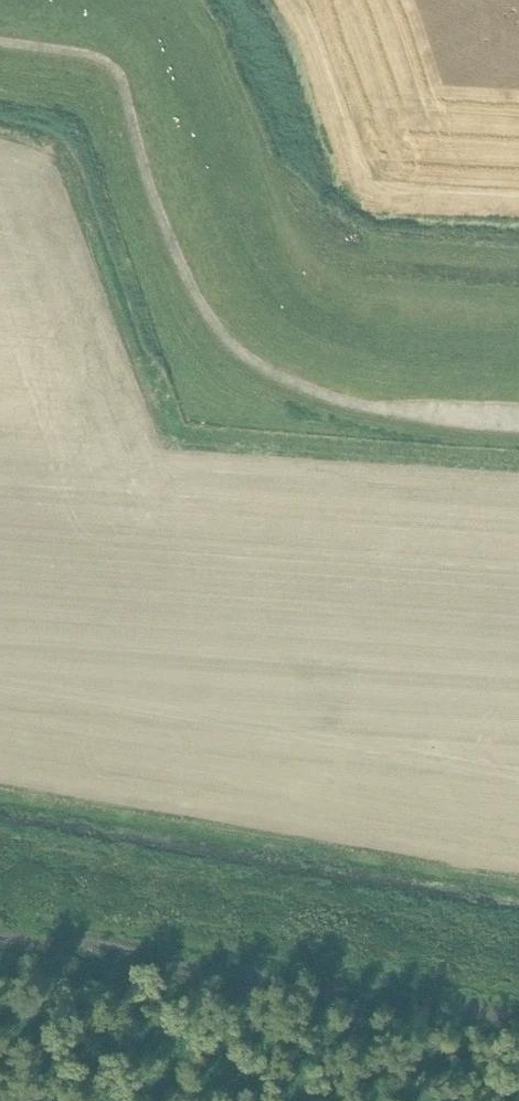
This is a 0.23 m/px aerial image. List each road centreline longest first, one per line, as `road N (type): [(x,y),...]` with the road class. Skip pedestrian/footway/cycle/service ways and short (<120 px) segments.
road 1 (track): [(0,61),(73,73),(94,91),(184,325),(237,404),(324,425),(518,440)]
road 2 (track): [(518,373),(361,363),(281,331),(240,283),(158,81),(133,41),(99,23),(0,7)]
road 3 (track): [(181,0),(216,58),(289,239),(317,269),(354,287),(518,301)]
road 4 (track): [(518,255),(375,247)]

